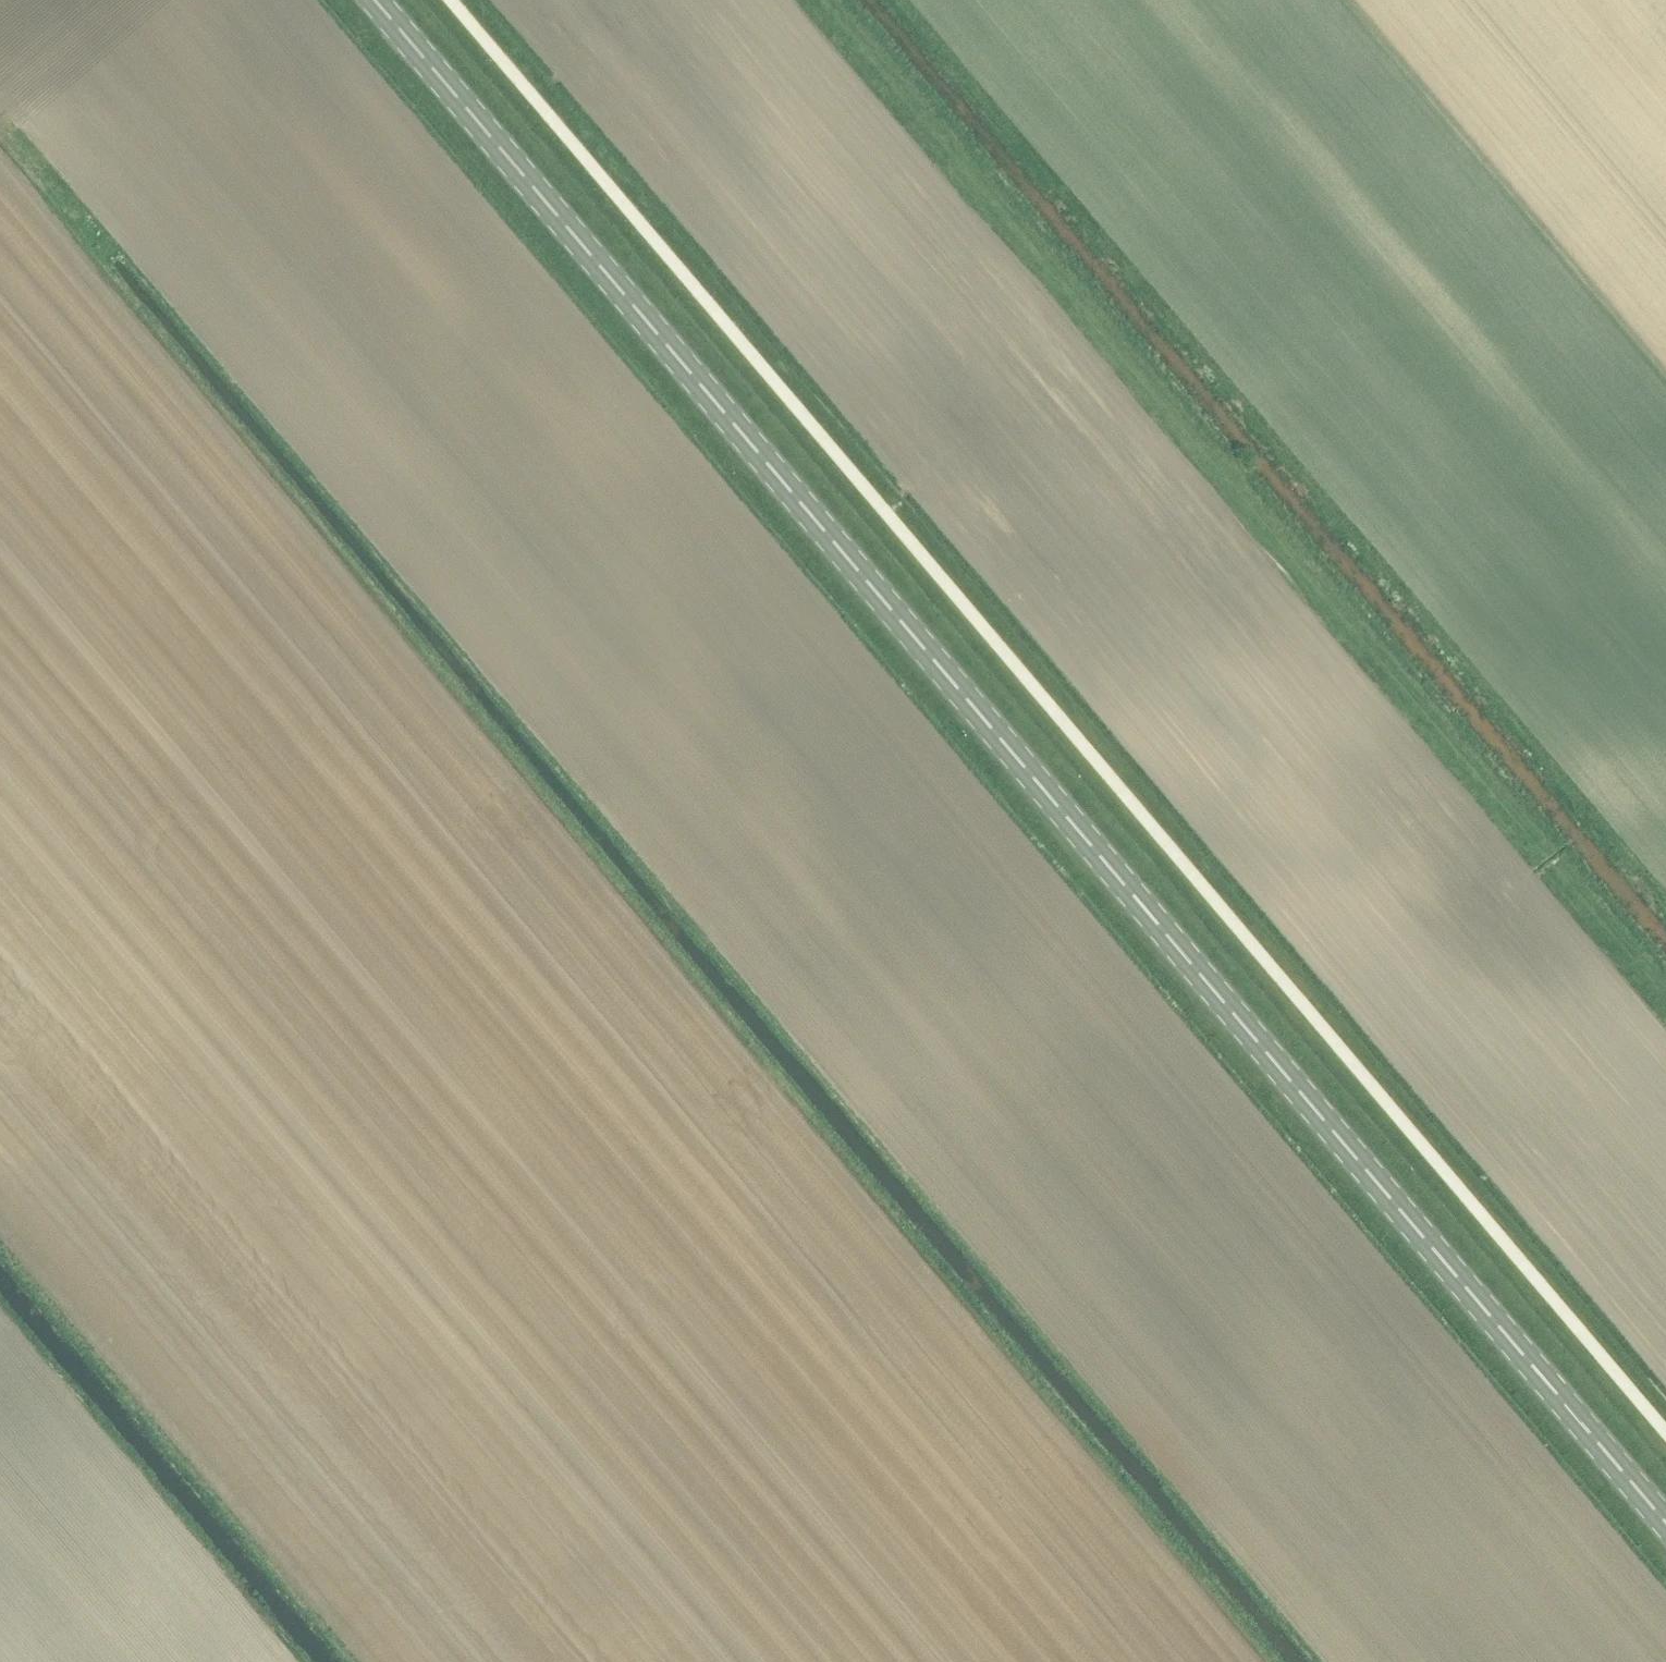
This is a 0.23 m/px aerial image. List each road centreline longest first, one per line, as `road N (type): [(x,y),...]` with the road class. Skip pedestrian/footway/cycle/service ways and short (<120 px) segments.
road 1 (primary): [(1665,1524),(373,0)]

